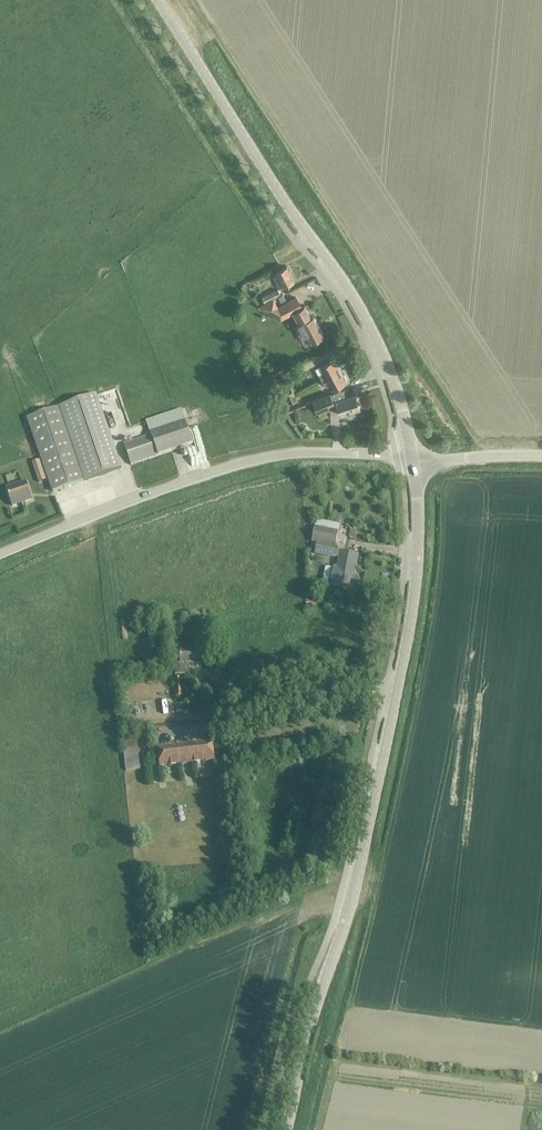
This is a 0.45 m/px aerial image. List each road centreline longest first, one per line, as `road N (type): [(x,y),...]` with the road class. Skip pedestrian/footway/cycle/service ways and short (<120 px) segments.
road 1 (unclassified): [(286,1129),(356,881),(408,636),(418,551),(413,459)]
road 2 (unclassified): [(413,459),(368,323),(155,0)]
road 3 (unclassified): [(0,555),(106,511),(287,454),(413,459)]
road 4 (unclassified): [(541,455),(413,459)]

